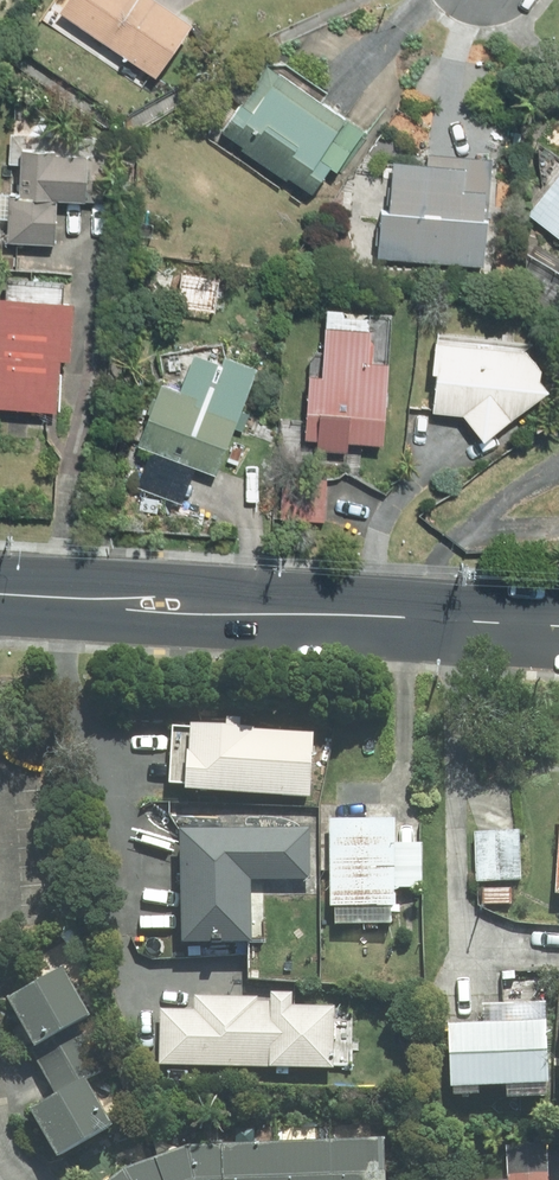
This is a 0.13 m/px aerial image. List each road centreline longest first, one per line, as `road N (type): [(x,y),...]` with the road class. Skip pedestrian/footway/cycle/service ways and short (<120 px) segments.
road 1 (secondary): [(0,591),(558,619)]

